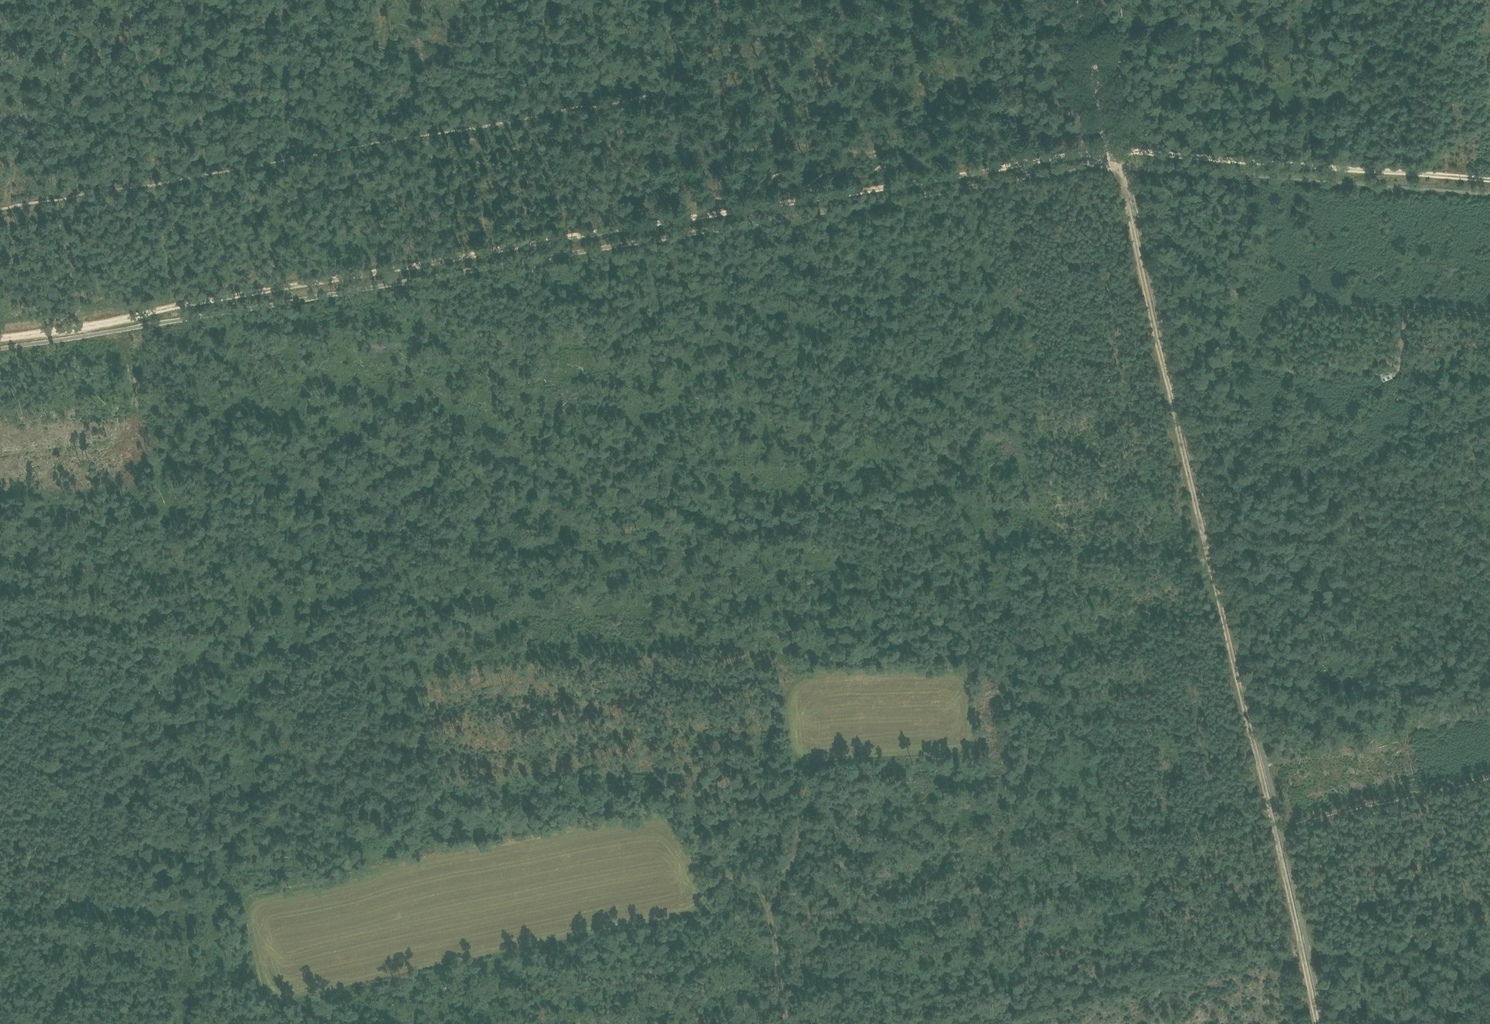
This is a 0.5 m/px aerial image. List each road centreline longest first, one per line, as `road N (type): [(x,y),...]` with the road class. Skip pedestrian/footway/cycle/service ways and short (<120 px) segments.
road 1 (track): [(0,340),(691,217),(1115,151)]
road 2 (track): [(1314,1023),(1115,151)]
road 3 (track): [(1115,151),(1489,179)]
road 4 (track): [(1489,785),(1275,836)]
road 5 (track): [(1115,151),(1080,0)]

